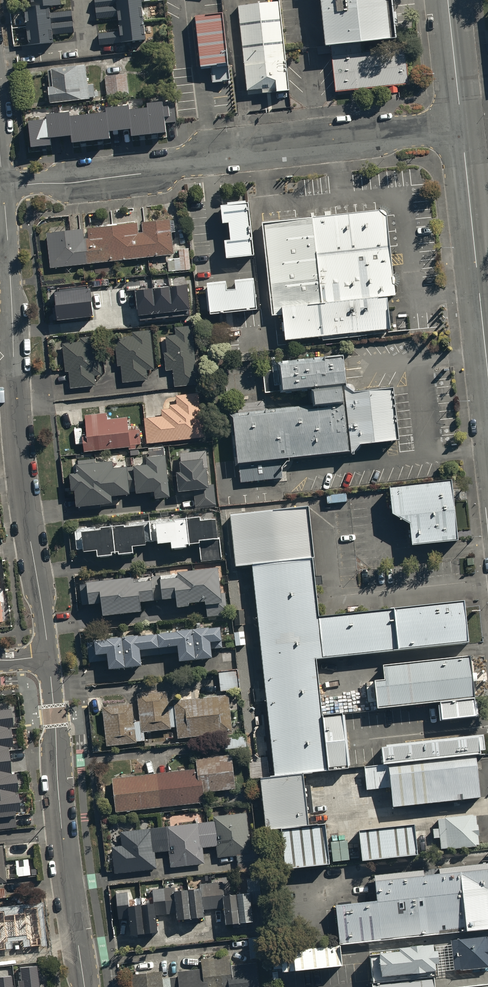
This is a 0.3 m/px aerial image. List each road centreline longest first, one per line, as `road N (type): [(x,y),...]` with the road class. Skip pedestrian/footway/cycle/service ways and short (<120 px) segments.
road 1 (residential): [(4,186),(162,171),(208,154),(461,125)]
road 2 (tertiary): [(48,656),(21,481),(9,256)]
road 3 (tertiary): [(84,986),(48,656)]
road 4 (tertiary): [(461,125),(478,280)]
road 5 (tertiary): [(448,0),(461,125)]

